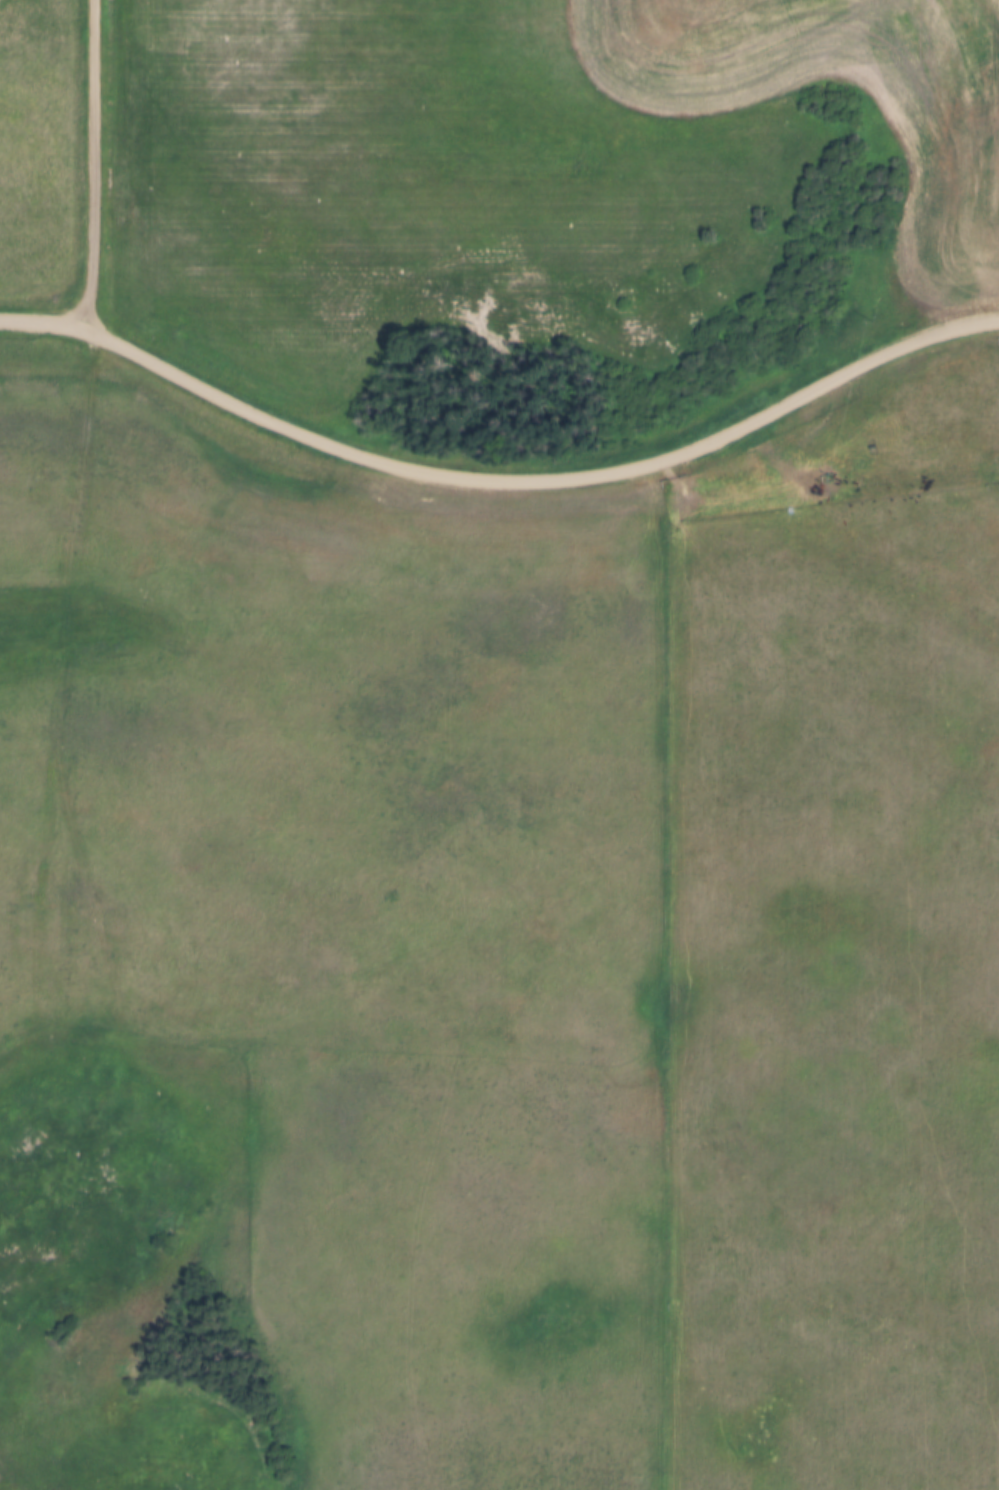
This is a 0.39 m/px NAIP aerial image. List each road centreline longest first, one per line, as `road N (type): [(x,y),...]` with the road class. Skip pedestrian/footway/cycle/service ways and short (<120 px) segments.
road 1 (residential): [(998,316),(960,321),(872,356),(701,446),(614,474),(527,479),(413,472),(281,426),(91,329),(0,318)]
road 2 (track): [(91,329),(92,0)]

